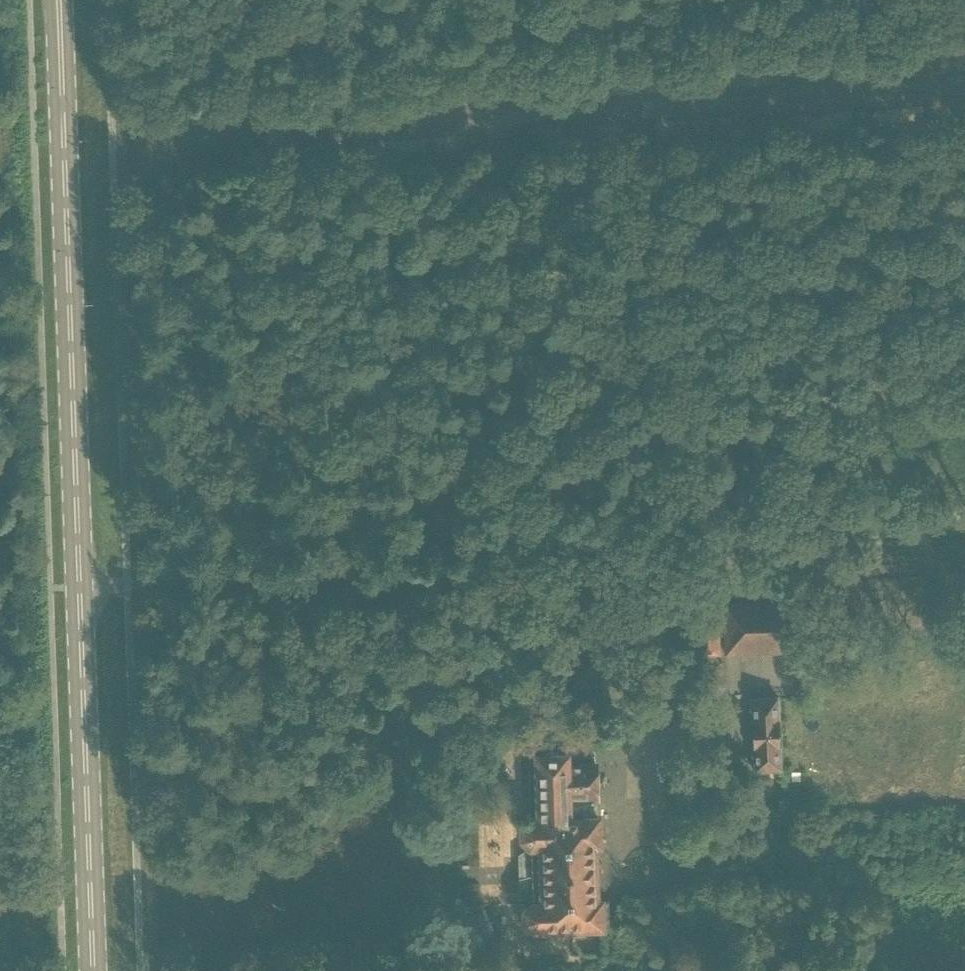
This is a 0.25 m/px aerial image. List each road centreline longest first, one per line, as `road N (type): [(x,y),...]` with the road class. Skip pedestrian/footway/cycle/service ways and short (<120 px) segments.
road 1 (primary): [(95,970),(55,0)]

